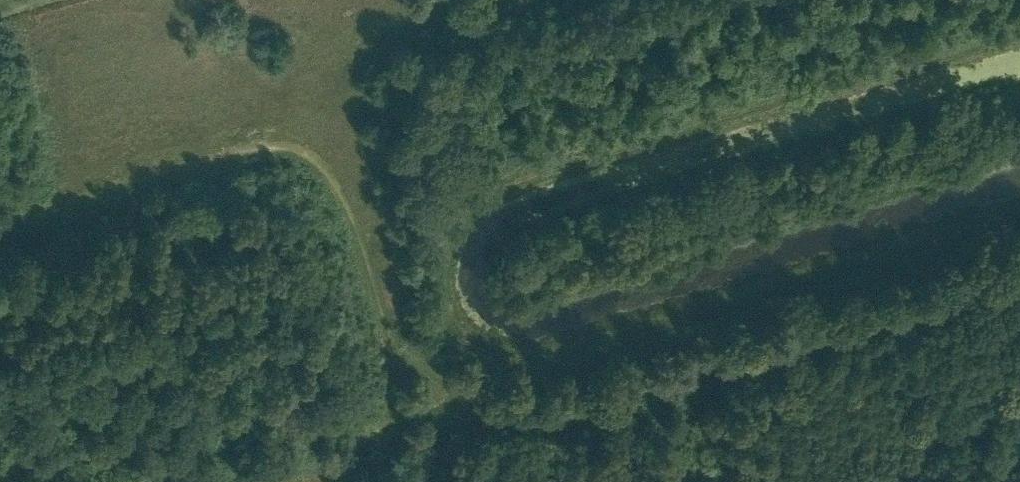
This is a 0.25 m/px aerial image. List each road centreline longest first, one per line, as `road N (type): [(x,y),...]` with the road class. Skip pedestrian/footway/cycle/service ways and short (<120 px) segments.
road 1 (track): [(0,225),(261,150),(312,156),(342,201),(395,368),(386,411),(338,481)]

